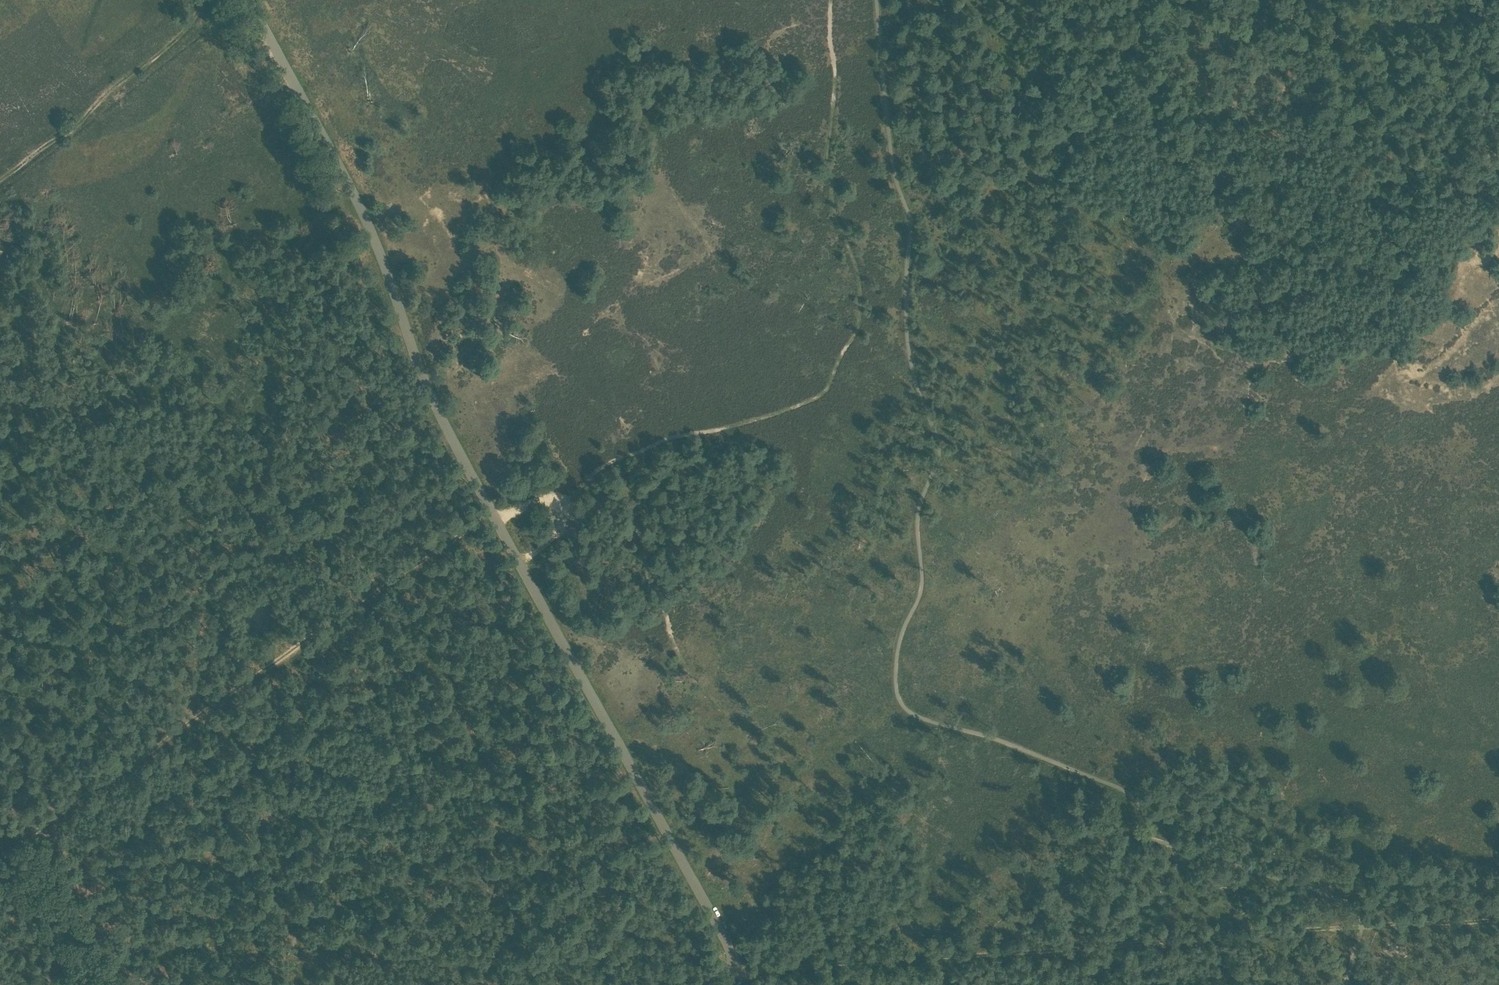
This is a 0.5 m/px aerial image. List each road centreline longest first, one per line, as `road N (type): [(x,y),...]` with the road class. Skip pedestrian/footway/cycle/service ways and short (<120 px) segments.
road 1 (track): [(935,957),(886,917),(809,831),(787,771),(765,763),(689,678),(667,637),(641,535),(585,487),(604,465),(652,442),(810,399),(825,388),(855,329),(856,274),(828,190),(829,0)]
road 2 (unclassified): [(730,984),(732,948),(486,516),(443,432),(392,289),(247,0)]
road 3 (track): [(733,969),(1498,915)]
road 4 (track): [(0,861),(486,516),(540,506),(556,531),(517,570)]
road 5 (track): [(211,0),(184,35),(0,184)]

